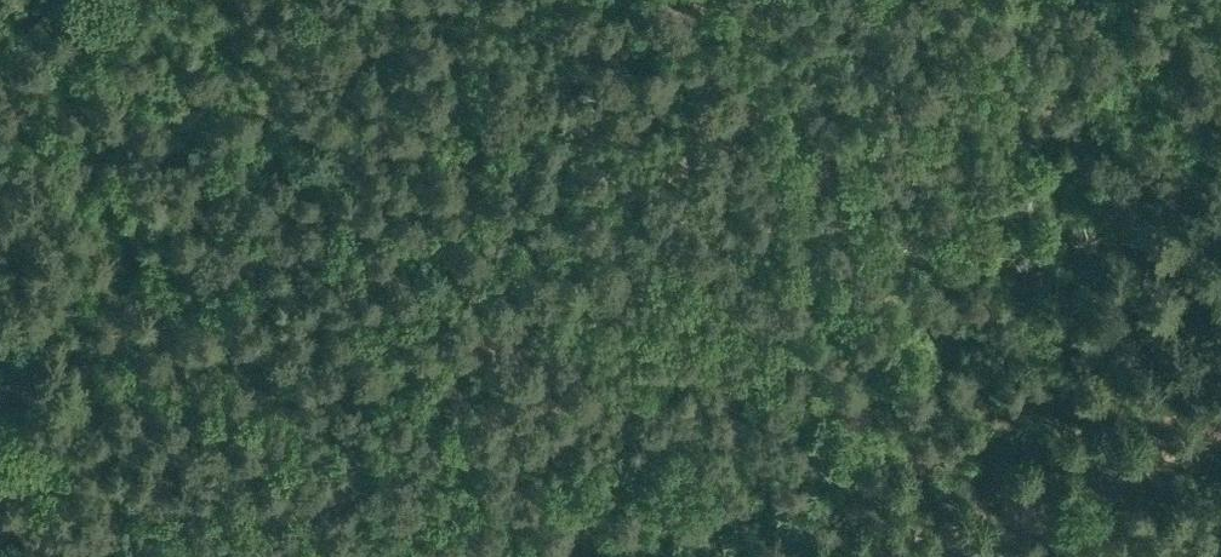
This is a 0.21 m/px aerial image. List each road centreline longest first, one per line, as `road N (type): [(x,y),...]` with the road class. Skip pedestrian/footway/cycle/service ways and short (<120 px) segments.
road 1 (track): [(714,0),(720,21),(712,62),(681,87),(646,104),(603,80),(555,79),(525,99),(437,194),(378,223),(215,278),(146,260),(43,0)]
road 2 (track): [(942,556),(1220,420)]
road 3 (track): [(146,260),(0,348)]

